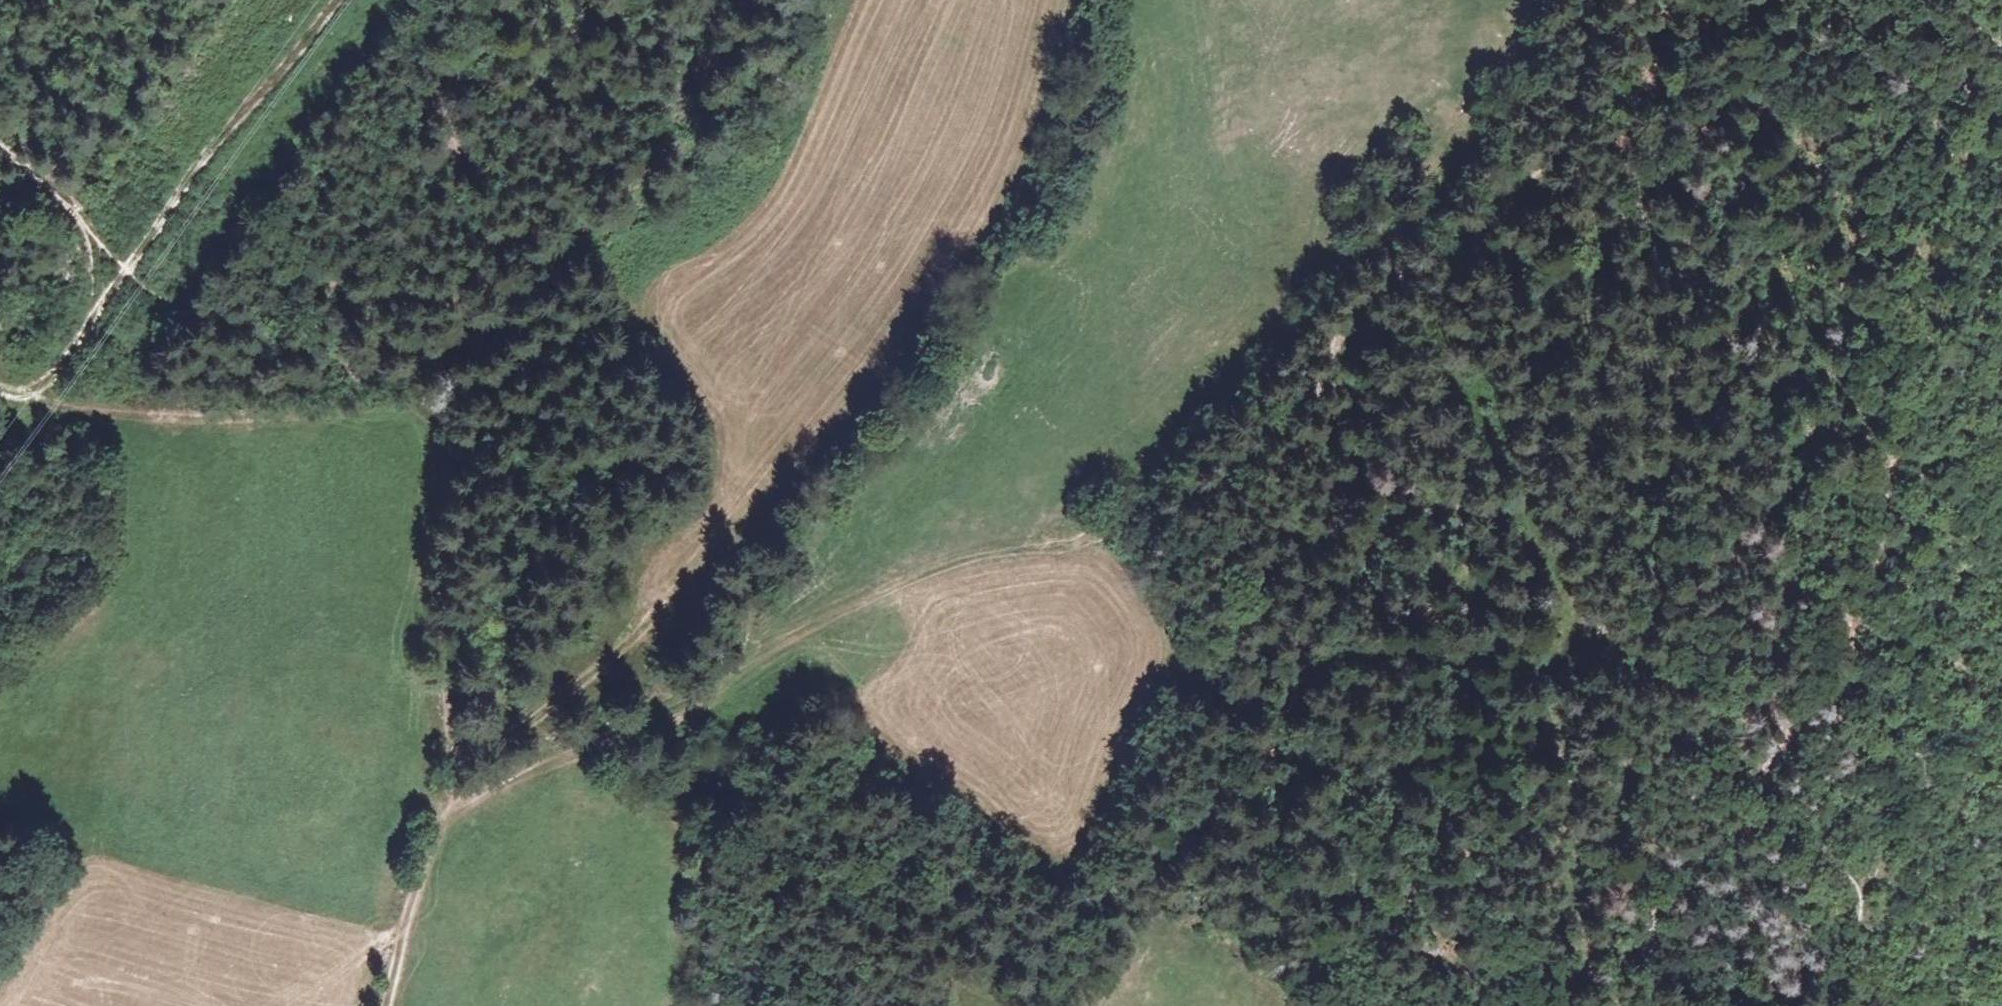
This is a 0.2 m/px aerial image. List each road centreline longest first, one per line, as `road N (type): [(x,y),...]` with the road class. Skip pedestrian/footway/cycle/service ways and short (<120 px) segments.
road 1 (track): [(1646,1005),(1648,945),(1668,889),(1686,868),(1741,836),(1760,807),(1776,761),(1831,684),(1884,543),(1916,281),(1938,167),(1965,107),(1974,54),(1963,0)]
road 2 (track): [(1105,0),(1088,116),(1054,194),(911,414),(805,528),(762,590),(721,673)]
road 3 (track): [(14,394),(57,371),(199,161),(338,0)]
road 4 (track): [(0,389),(67,409),(138,417),(406,422)]
road 5 (track): [(721,673),(455,803)]
road 6 (track): [(455,803),(415,880),(383,1005)]

